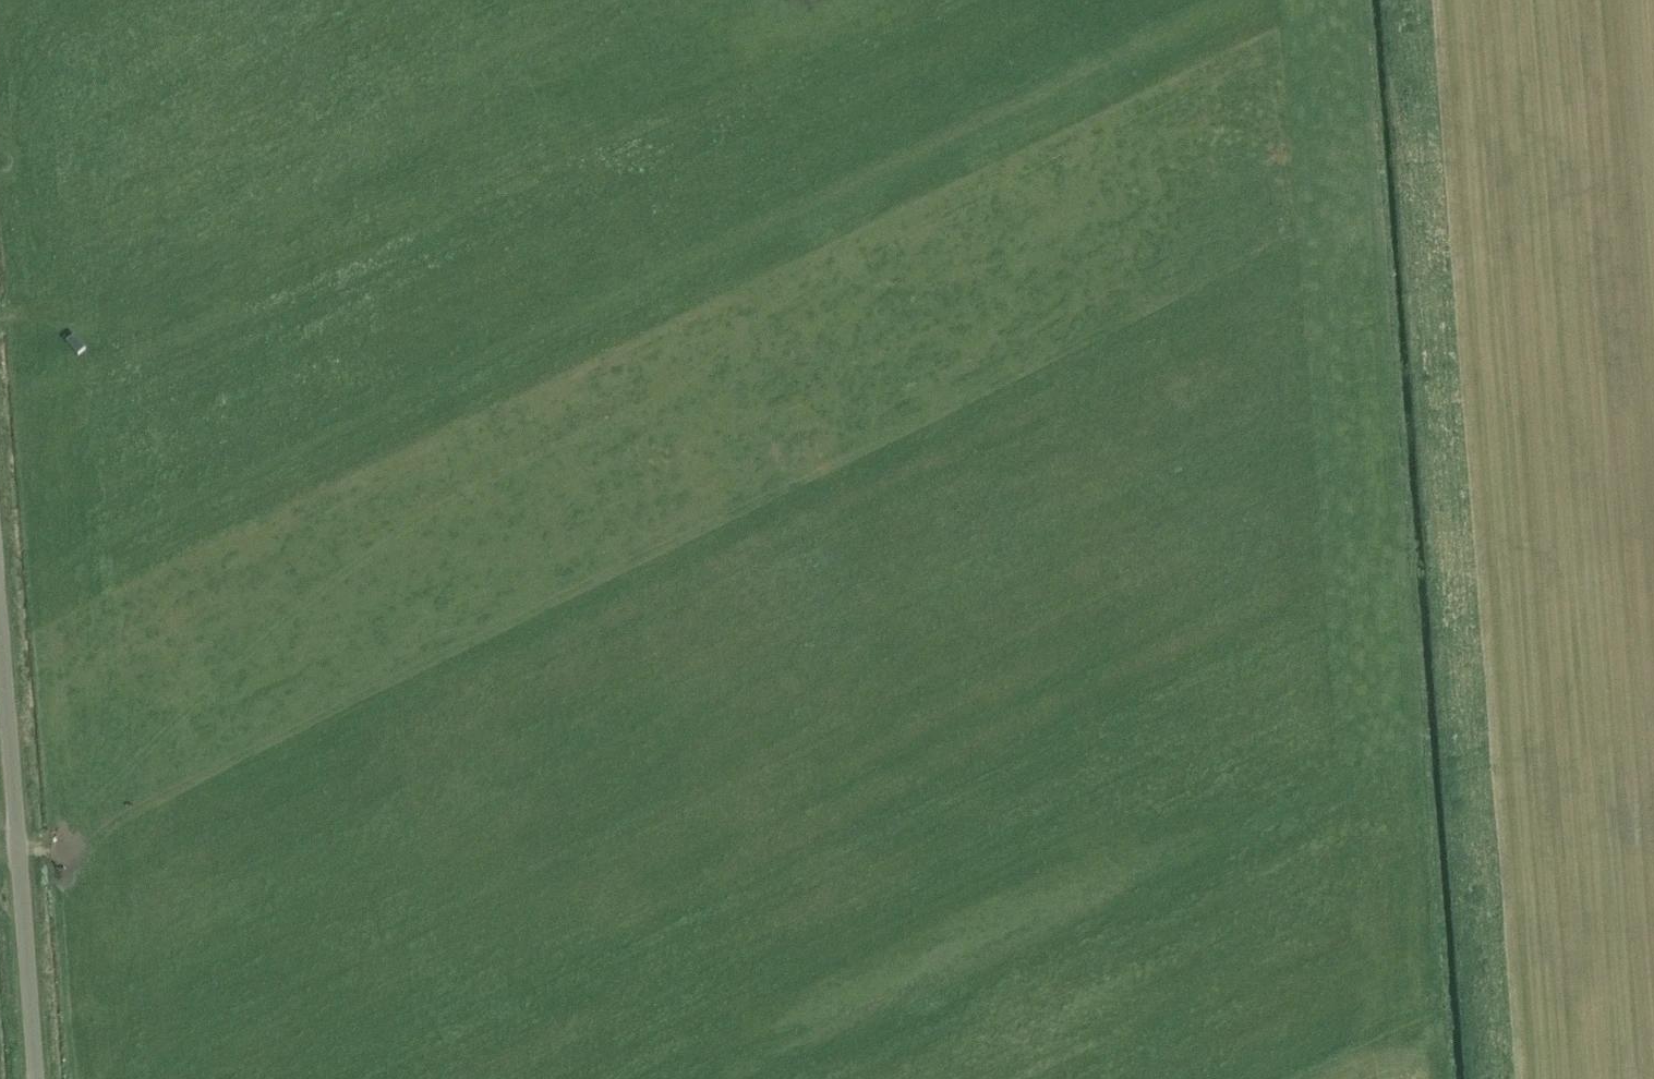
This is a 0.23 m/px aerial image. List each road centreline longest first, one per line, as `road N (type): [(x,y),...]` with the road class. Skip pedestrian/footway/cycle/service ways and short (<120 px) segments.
road 1 (unclassified): [(36,1078),(0,625)]

